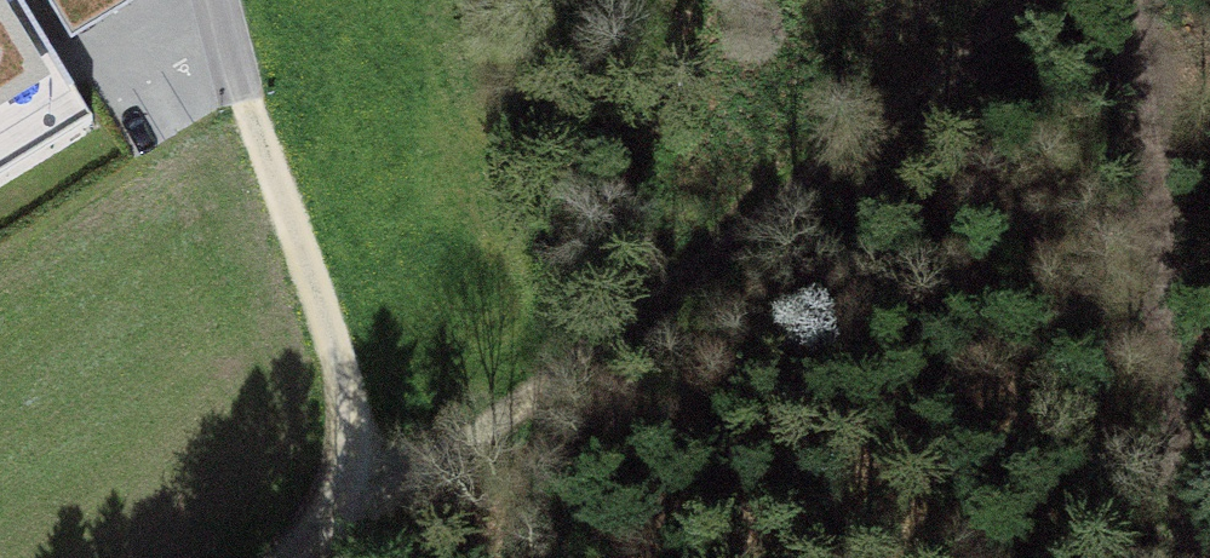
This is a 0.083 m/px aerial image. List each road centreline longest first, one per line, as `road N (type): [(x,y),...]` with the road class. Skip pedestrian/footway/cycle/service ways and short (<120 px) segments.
road 1 (track): [(1057,0),(508,482),(362,474)]
road 2 (track): [(1132,0),(1209,551)]
road 3 (track): [(246,94),(357,405),(362,441),(362,474),(345,517),(290,557)]

